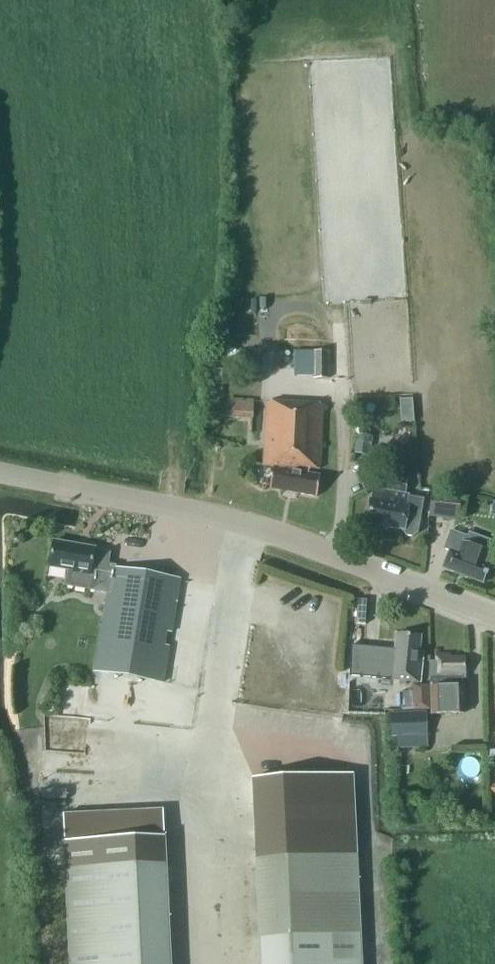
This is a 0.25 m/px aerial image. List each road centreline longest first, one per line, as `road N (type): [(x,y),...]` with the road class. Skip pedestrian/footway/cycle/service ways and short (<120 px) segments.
road 1 (tertiary): [(494,620),(351,563),(0,477)]

